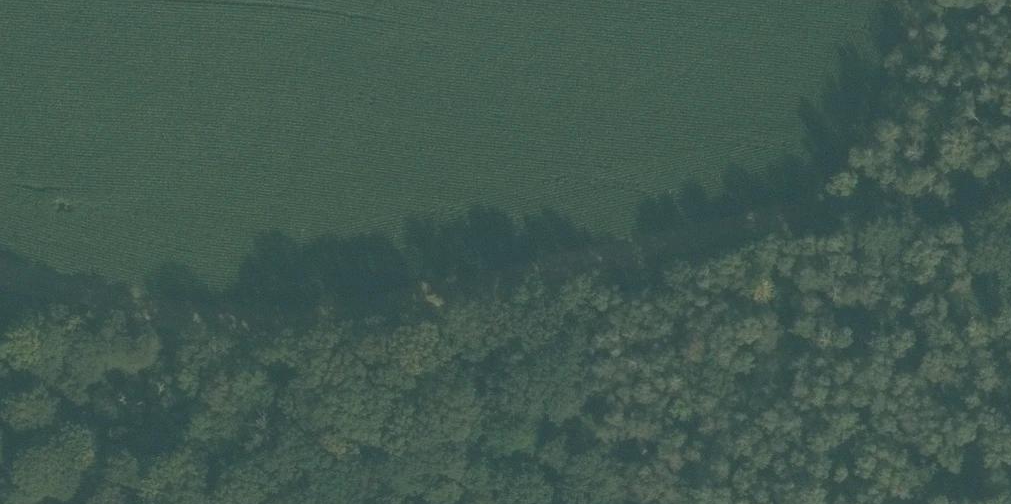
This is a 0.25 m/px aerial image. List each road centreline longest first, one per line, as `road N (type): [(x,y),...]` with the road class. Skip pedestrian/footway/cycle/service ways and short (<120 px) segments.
road 1 (track): [(811,242),(243,362),(0,303)]
road 2 (track): [(811,242),(908,0)]
road 3 (track): [(1010,208),(811,242)]

